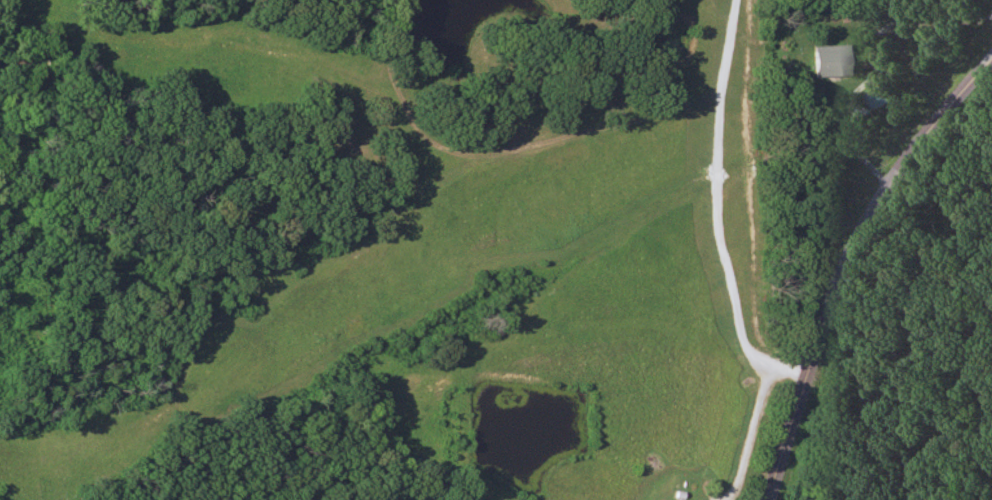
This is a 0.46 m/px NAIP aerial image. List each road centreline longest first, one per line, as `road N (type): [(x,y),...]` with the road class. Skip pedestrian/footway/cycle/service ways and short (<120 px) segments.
road 1 (tertiary): [(762,499),(842,244),(936,108),(991,51)]
road 2 (residential): [(765,376),(741,341),(717,208),(719,102),(737,0)]
road 3 (residential): [(706,499),(722,493),(765,376),(806,364)]

